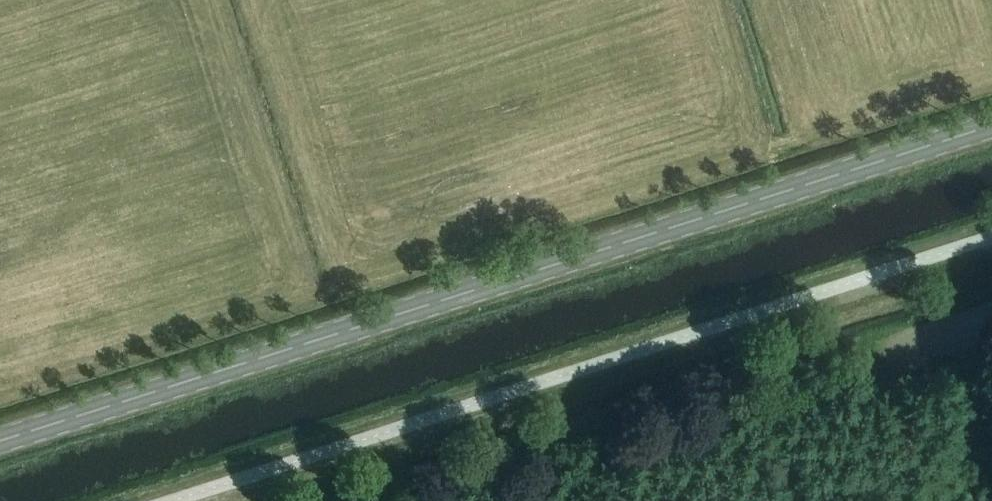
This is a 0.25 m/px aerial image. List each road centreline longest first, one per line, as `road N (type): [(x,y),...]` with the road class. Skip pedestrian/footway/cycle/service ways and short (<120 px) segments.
road 1 (primary): [(0,442),(991,125)]
road 2 (unclassified): [(991,237),(170,500)]

